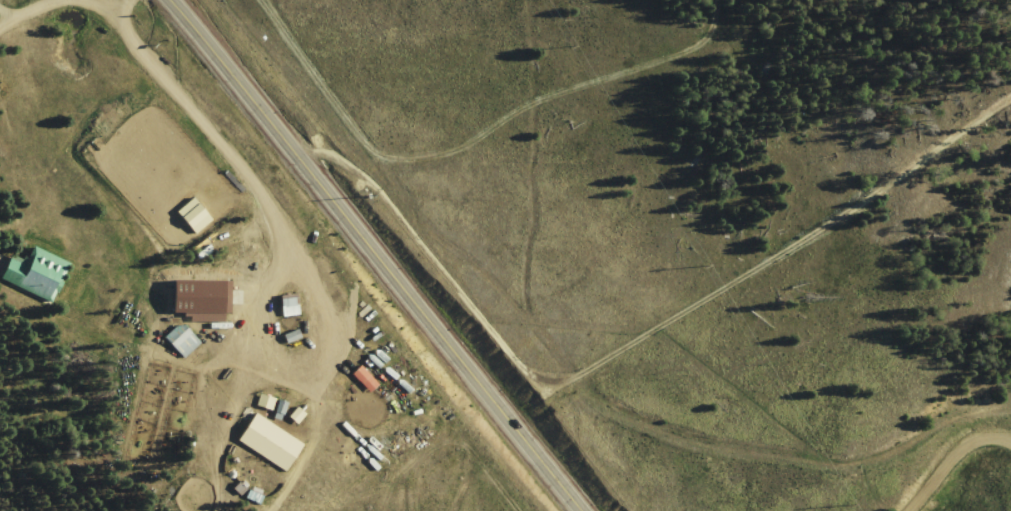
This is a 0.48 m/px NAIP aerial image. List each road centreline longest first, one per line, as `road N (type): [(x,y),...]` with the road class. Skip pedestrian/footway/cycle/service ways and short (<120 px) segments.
road 1 (secondary): [(166,0),(582,510)]
road 2 (track): [(313,0),(503,195),(572,317),(626,348)]
road 3 (track): [(626,348),(731,407),(1001,397),(1010,403)]
road 4 (track): [(492,403),(309,510)]

